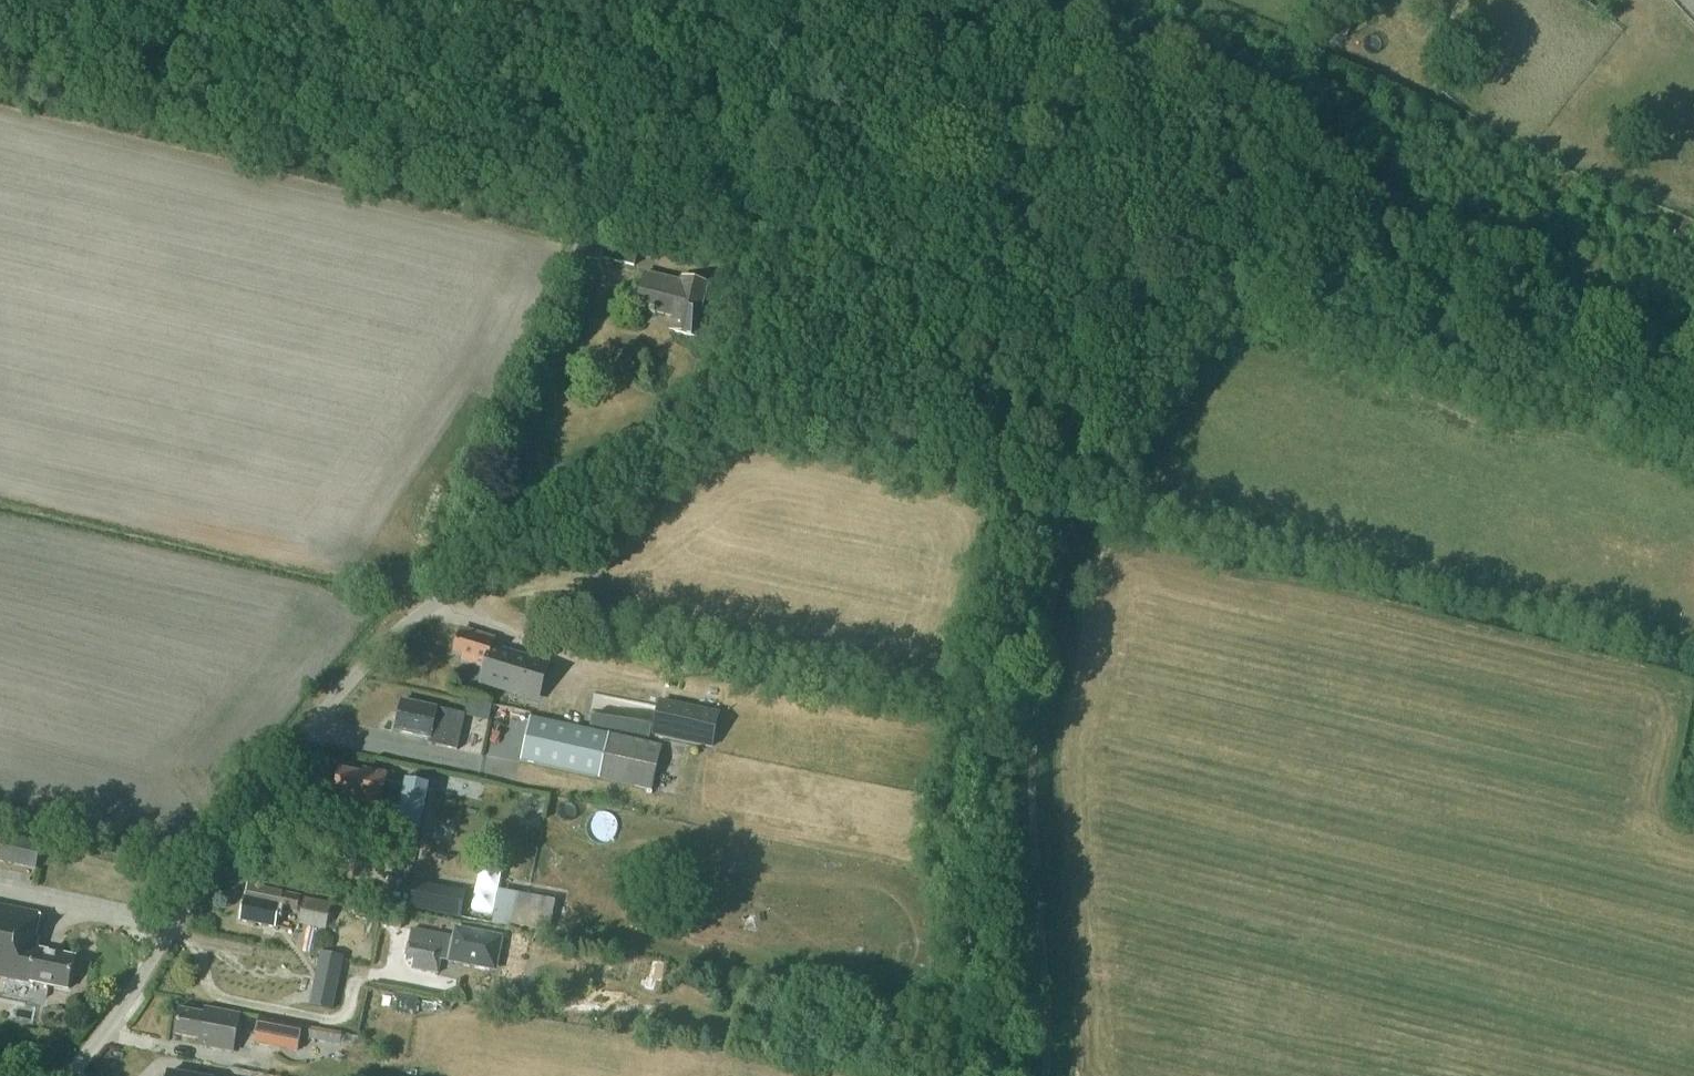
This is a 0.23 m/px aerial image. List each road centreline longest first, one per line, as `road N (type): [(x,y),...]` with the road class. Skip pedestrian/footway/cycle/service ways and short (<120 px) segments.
road 1 (unclassified): [(67,1075),(282,762),(404,626),(463,583),(653,476),(709,427),(748,329),(794,0)]

